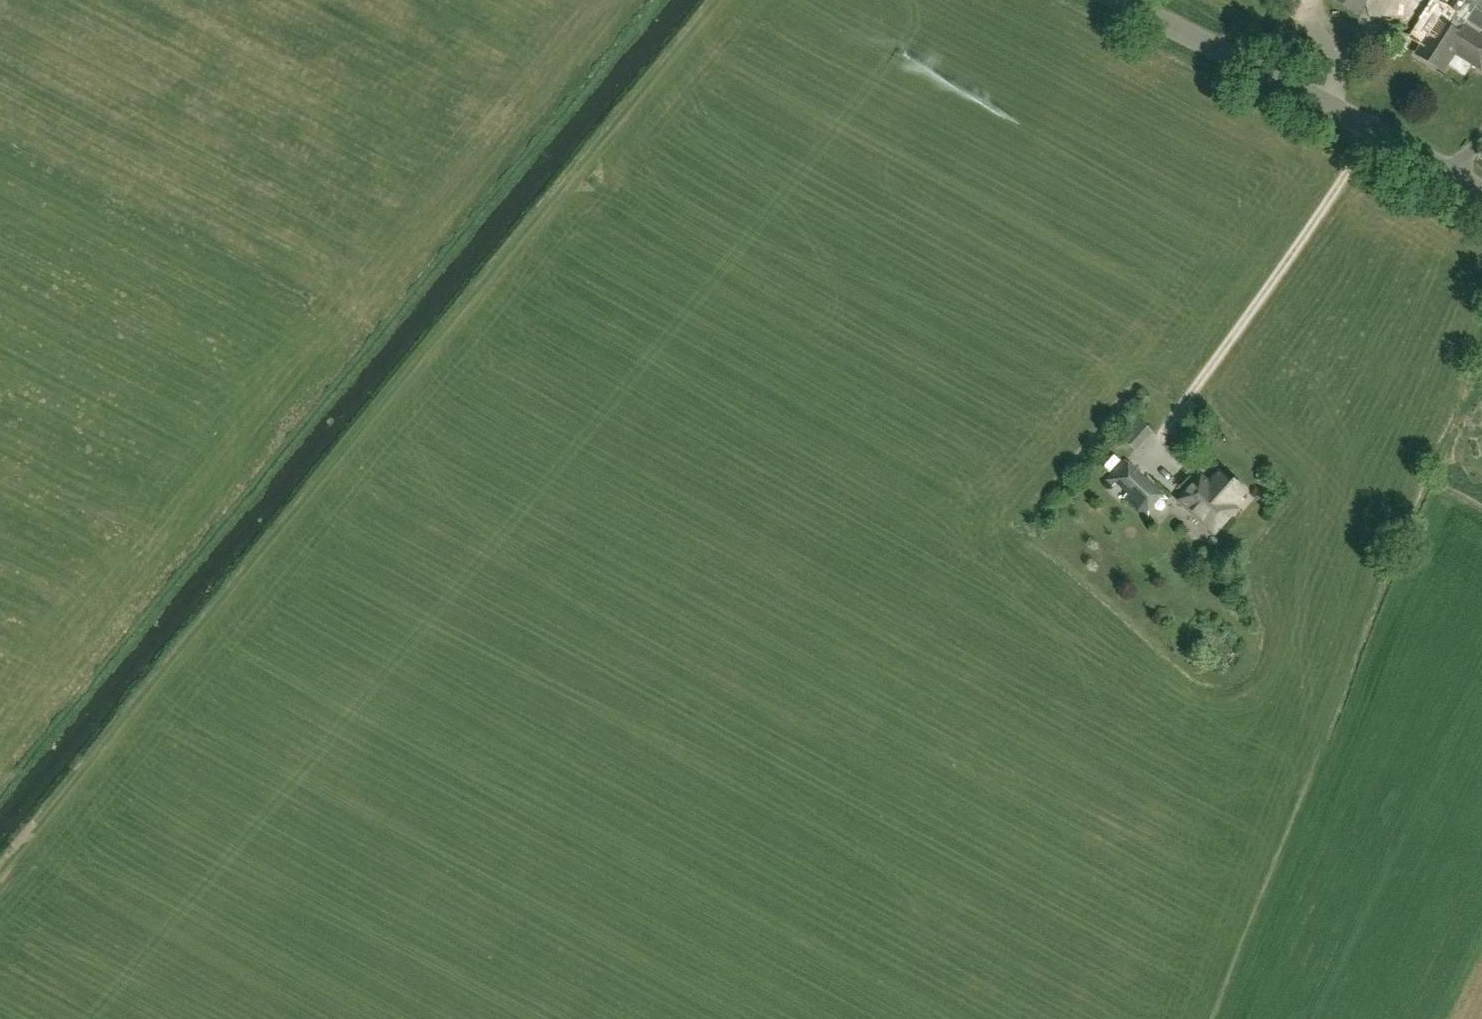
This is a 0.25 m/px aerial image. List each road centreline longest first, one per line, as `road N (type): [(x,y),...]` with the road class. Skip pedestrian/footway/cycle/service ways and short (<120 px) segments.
road 1 (unclassified): [(1481,201),(1377,135),(1115,0)]

